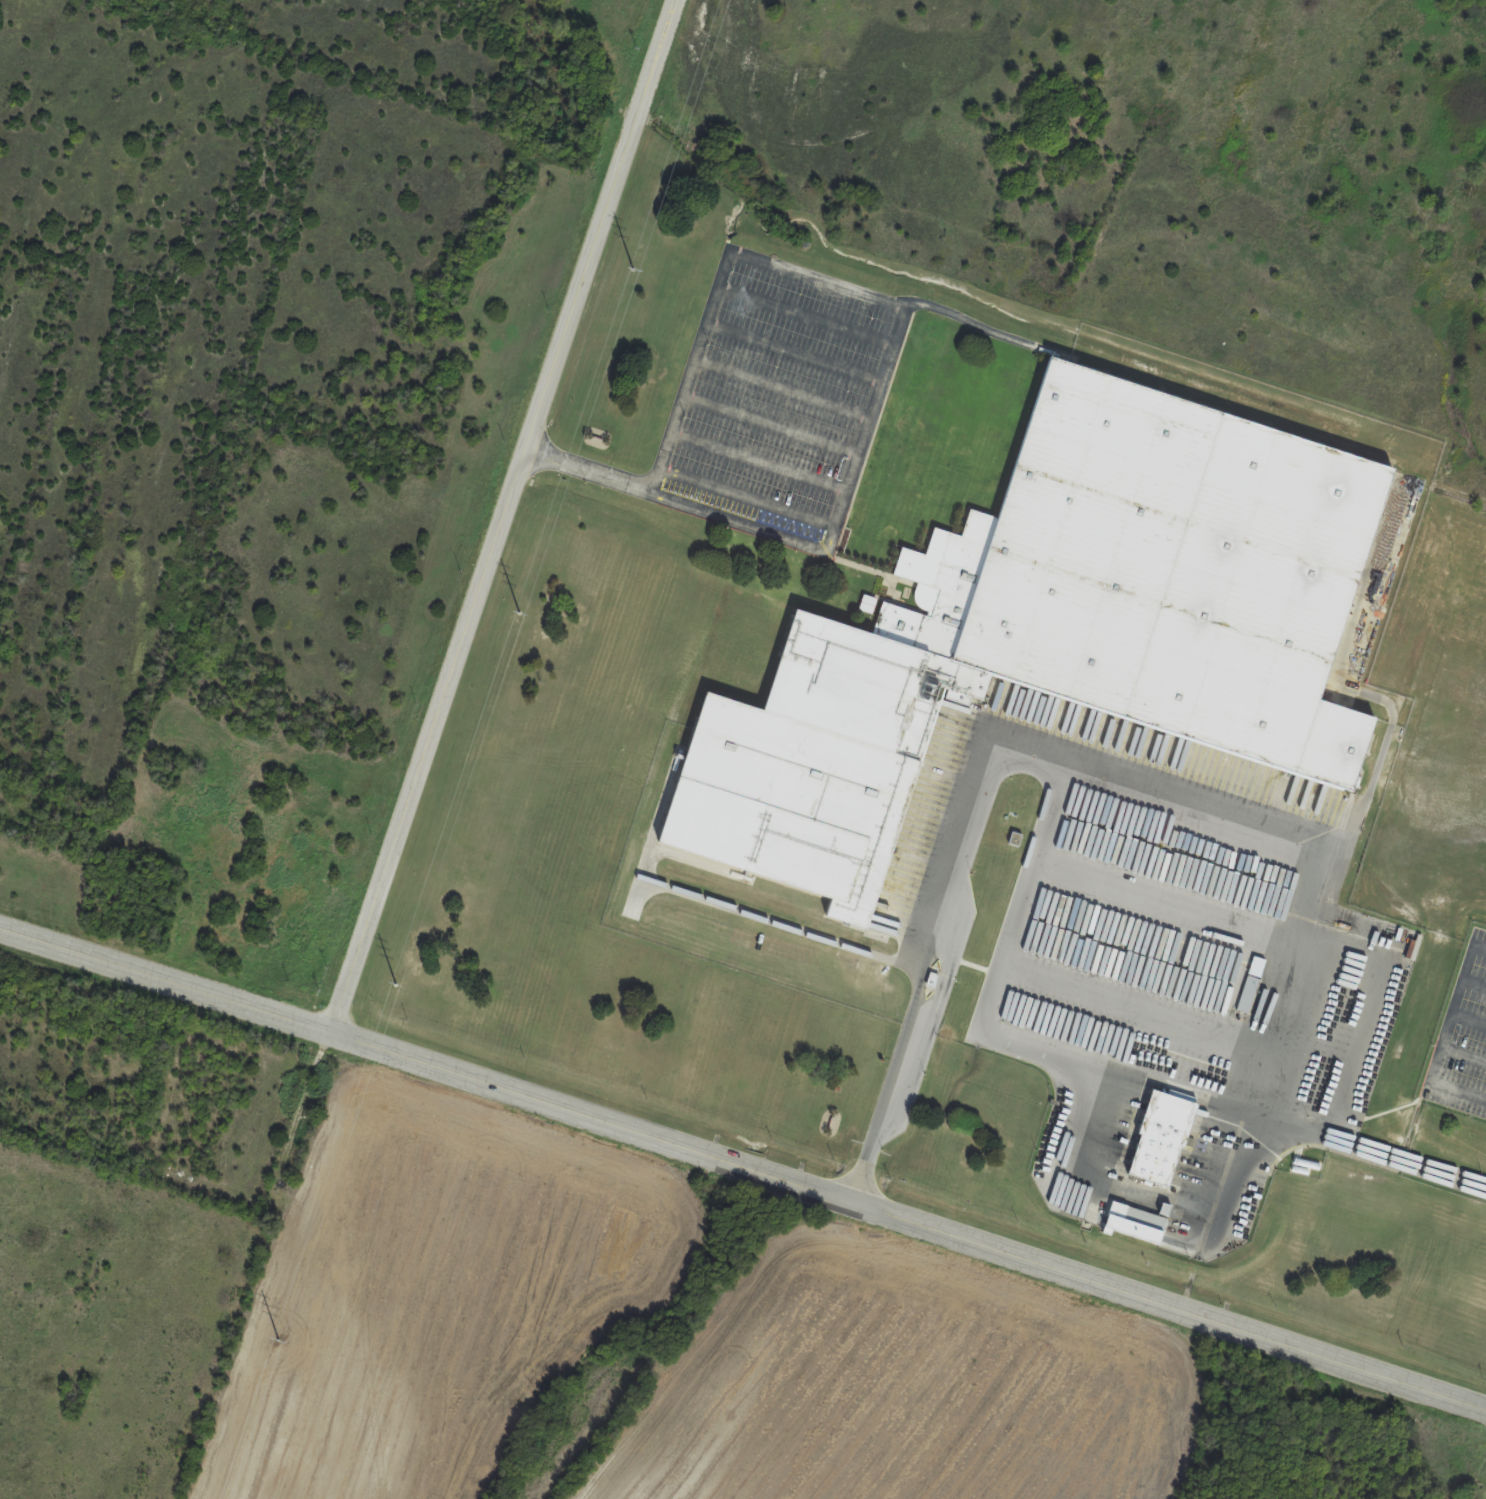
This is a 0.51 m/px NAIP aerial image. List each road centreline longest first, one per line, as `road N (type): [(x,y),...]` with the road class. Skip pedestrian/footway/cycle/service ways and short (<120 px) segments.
road 1 (secondary): [(1485,1410),(0,930)]
road 2 (tertiary): [(332,1034),(677,0)]

